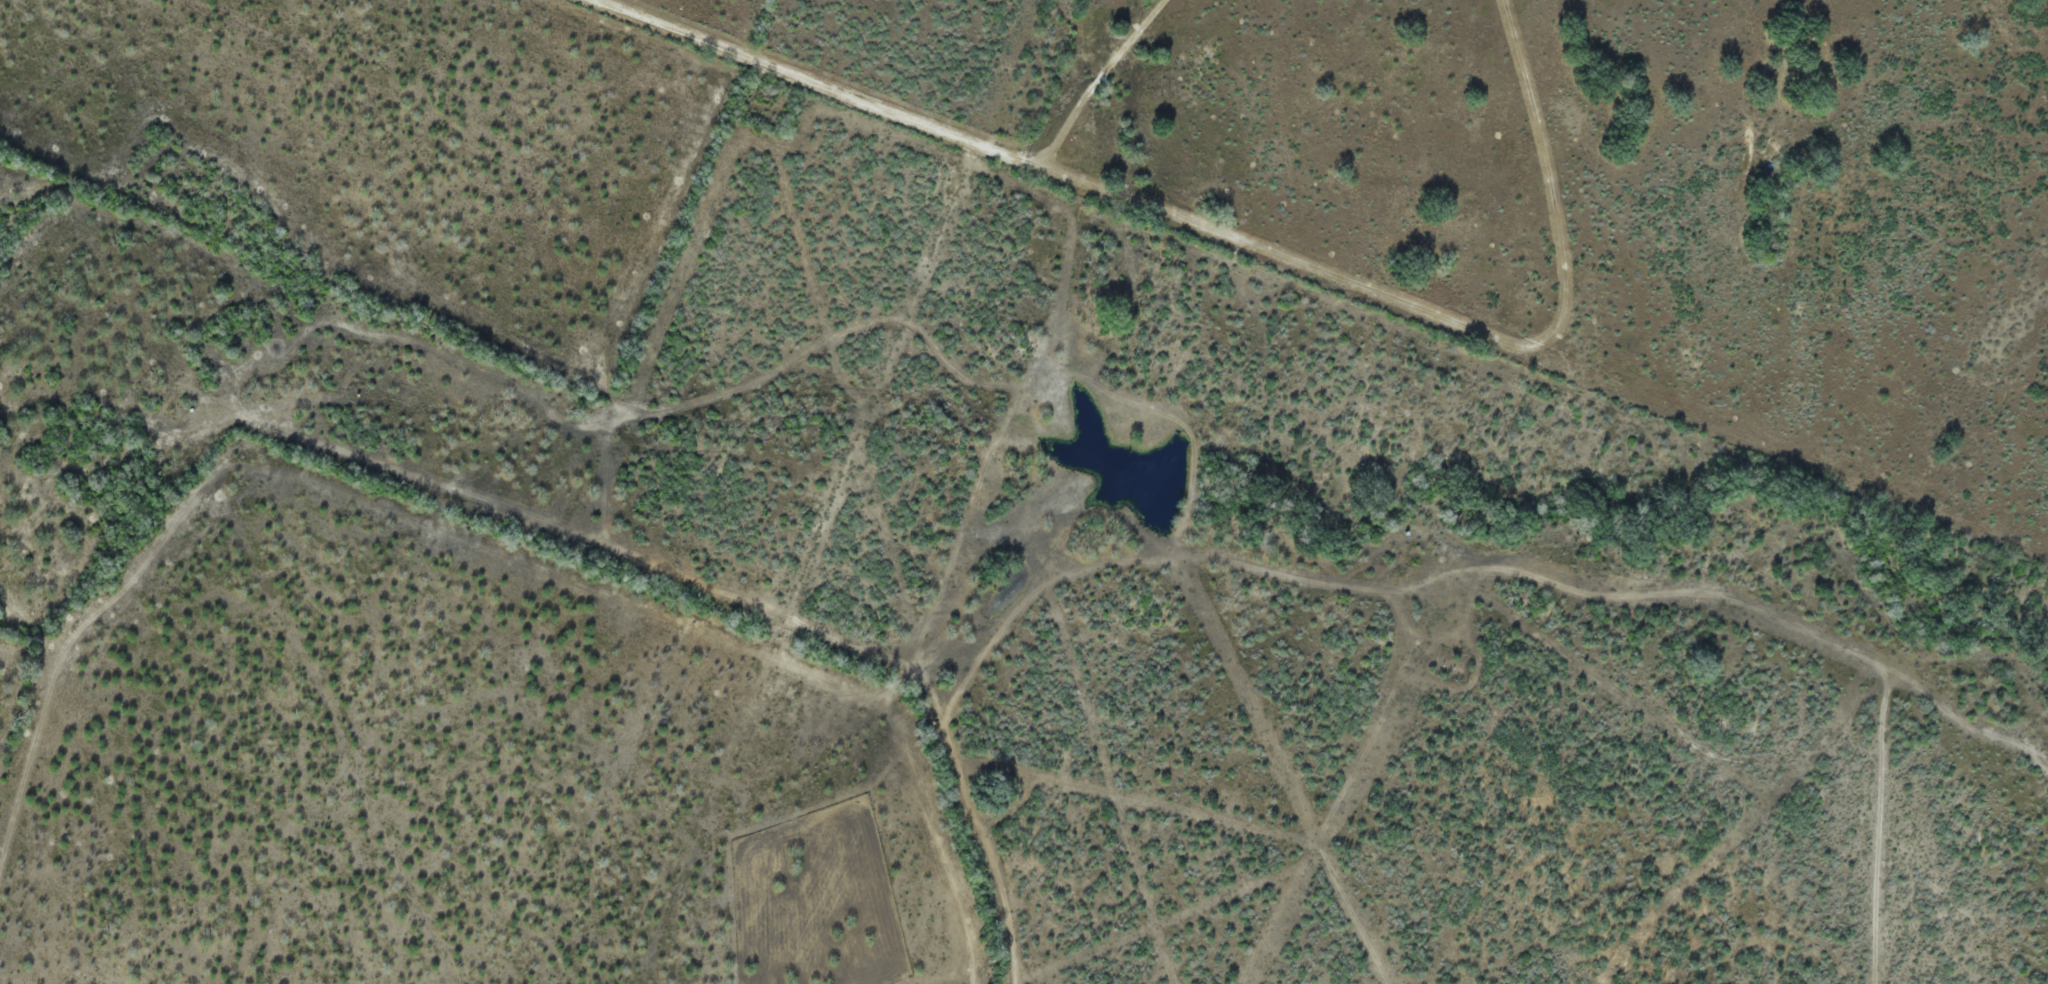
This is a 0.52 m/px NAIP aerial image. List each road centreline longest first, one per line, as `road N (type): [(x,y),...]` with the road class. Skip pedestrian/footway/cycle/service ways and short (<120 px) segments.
road 1 (residential): [(595,0),(1033,164)]

